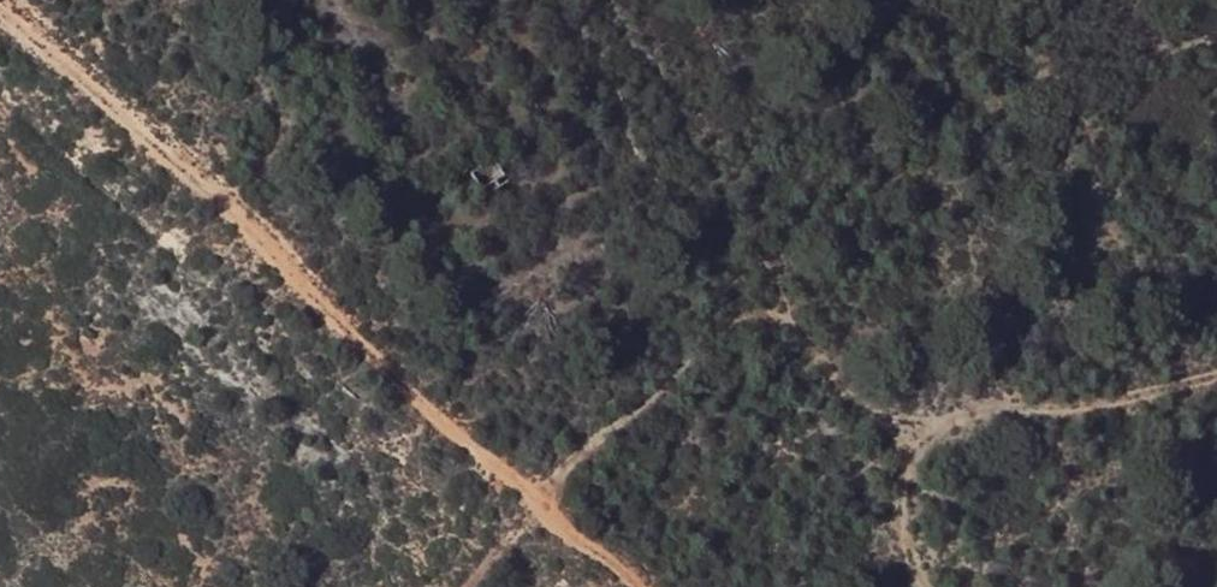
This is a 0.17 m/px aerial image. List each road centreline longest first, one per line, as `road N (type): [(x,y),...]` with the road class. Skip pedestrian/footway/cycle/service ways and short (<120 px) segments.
road 1 (track): [(6,0),(541,493),(655,586)]
road 2 (track): [(918,452),(810,327),(740,322),(706,334),(455,586)]
road 3 (track): [(930,586),(907,520),(918,452),(962,402),(1081,398),(1216,357)]

